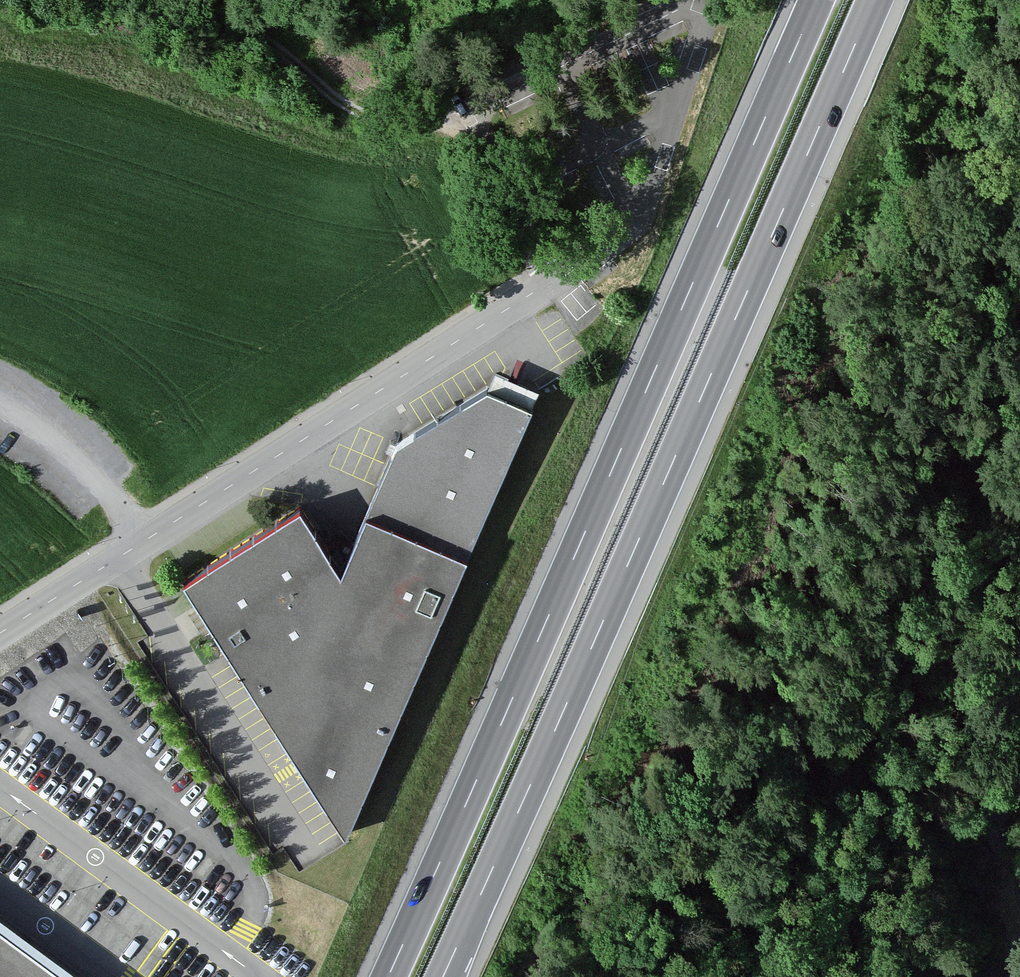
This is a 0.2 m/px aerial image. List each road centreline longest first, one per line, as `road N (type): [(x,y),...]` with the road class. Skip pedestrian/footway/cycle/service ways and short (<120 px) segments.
road 1 (motorway): [(443,976),(875,0)]
road 2 (motorway): [(816,0),(388,976)]
road 3 (residential): [(0,632),(641,222)]
road 4 (track): [(466,112),(411,121),(346,106),(204,0)]

